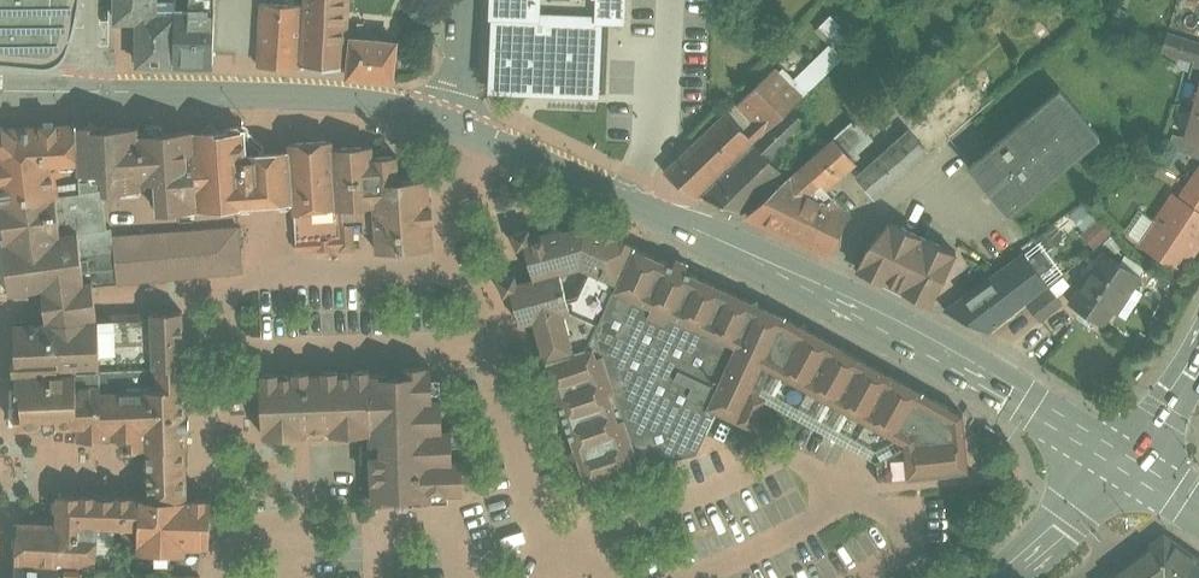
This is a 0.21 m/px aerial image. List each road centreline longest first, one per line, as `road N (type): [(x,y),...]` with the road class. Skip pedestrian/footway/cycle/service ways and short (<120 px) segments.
road 1 (secondary): [(452,123),(752,256),(943,356),(1121,463)]
road 2 (residential): [(477,340),(202,357),(202,288),(468,269)]
road 3 (secondary): [(103,95),(326,96),(452,123)]
road 4 (residential): [(864,493),(784,457),(592,537)]
road 5 (residential): [(477,340),(567,564)]
road 6 (residential): [(864,493),(688,577)]
road 7 (secondary): [(997,577),(1054,533),(1121,463)]
road 8 (residential): [(855,577),(923,543),(864,493)]
road 9 (residential): [(468,269),(452,123)]
road 10 (secondary): [(1198,360),(1121,463)]
road 11 (residential): [(452,123),(460,0)]

